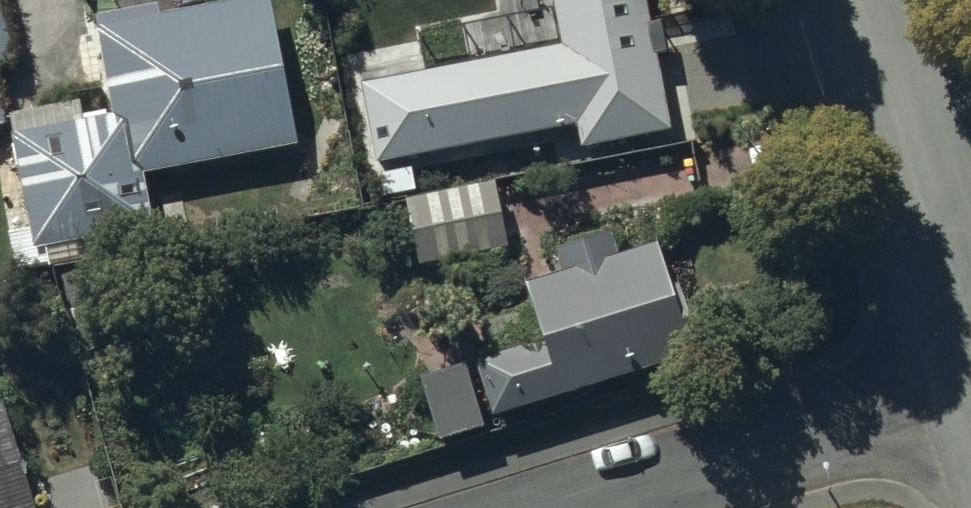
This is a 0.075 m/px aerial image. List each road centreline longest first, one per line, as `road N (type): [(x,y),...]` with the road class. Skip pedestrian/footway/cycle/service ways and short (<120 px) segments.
road 1 (residential): [(970,387),(572,507)]
road 2 (residential): [(883,0),(970,322)]

